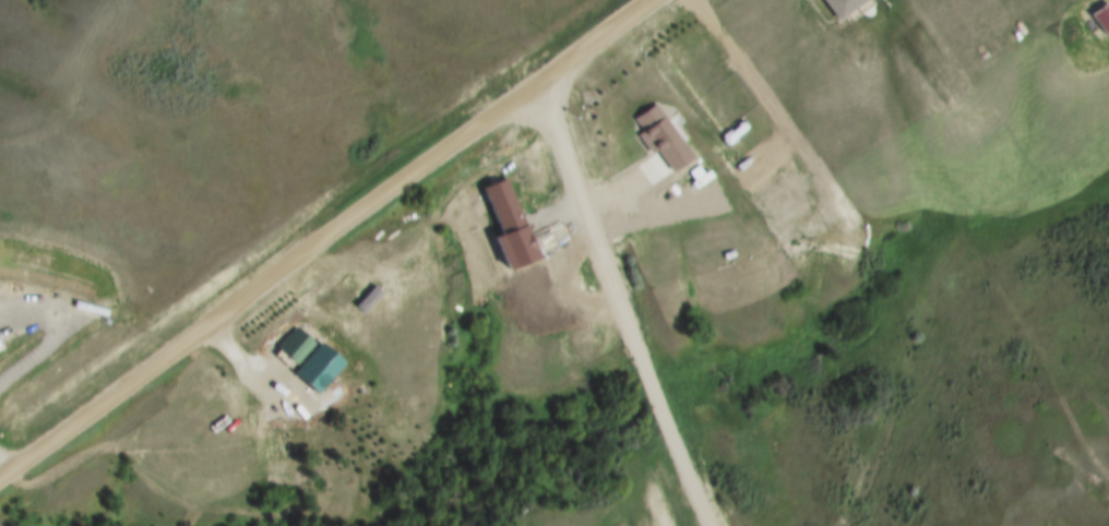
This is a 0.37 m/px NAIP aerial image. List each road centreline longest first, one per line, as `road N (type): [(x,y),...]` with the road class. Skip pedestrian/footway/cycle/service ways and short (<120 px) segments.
road 1 (residential): [(0,487),(651,0)]
road 2 (residential): [(710,525),(639,363),(633,324),(540,79)]

